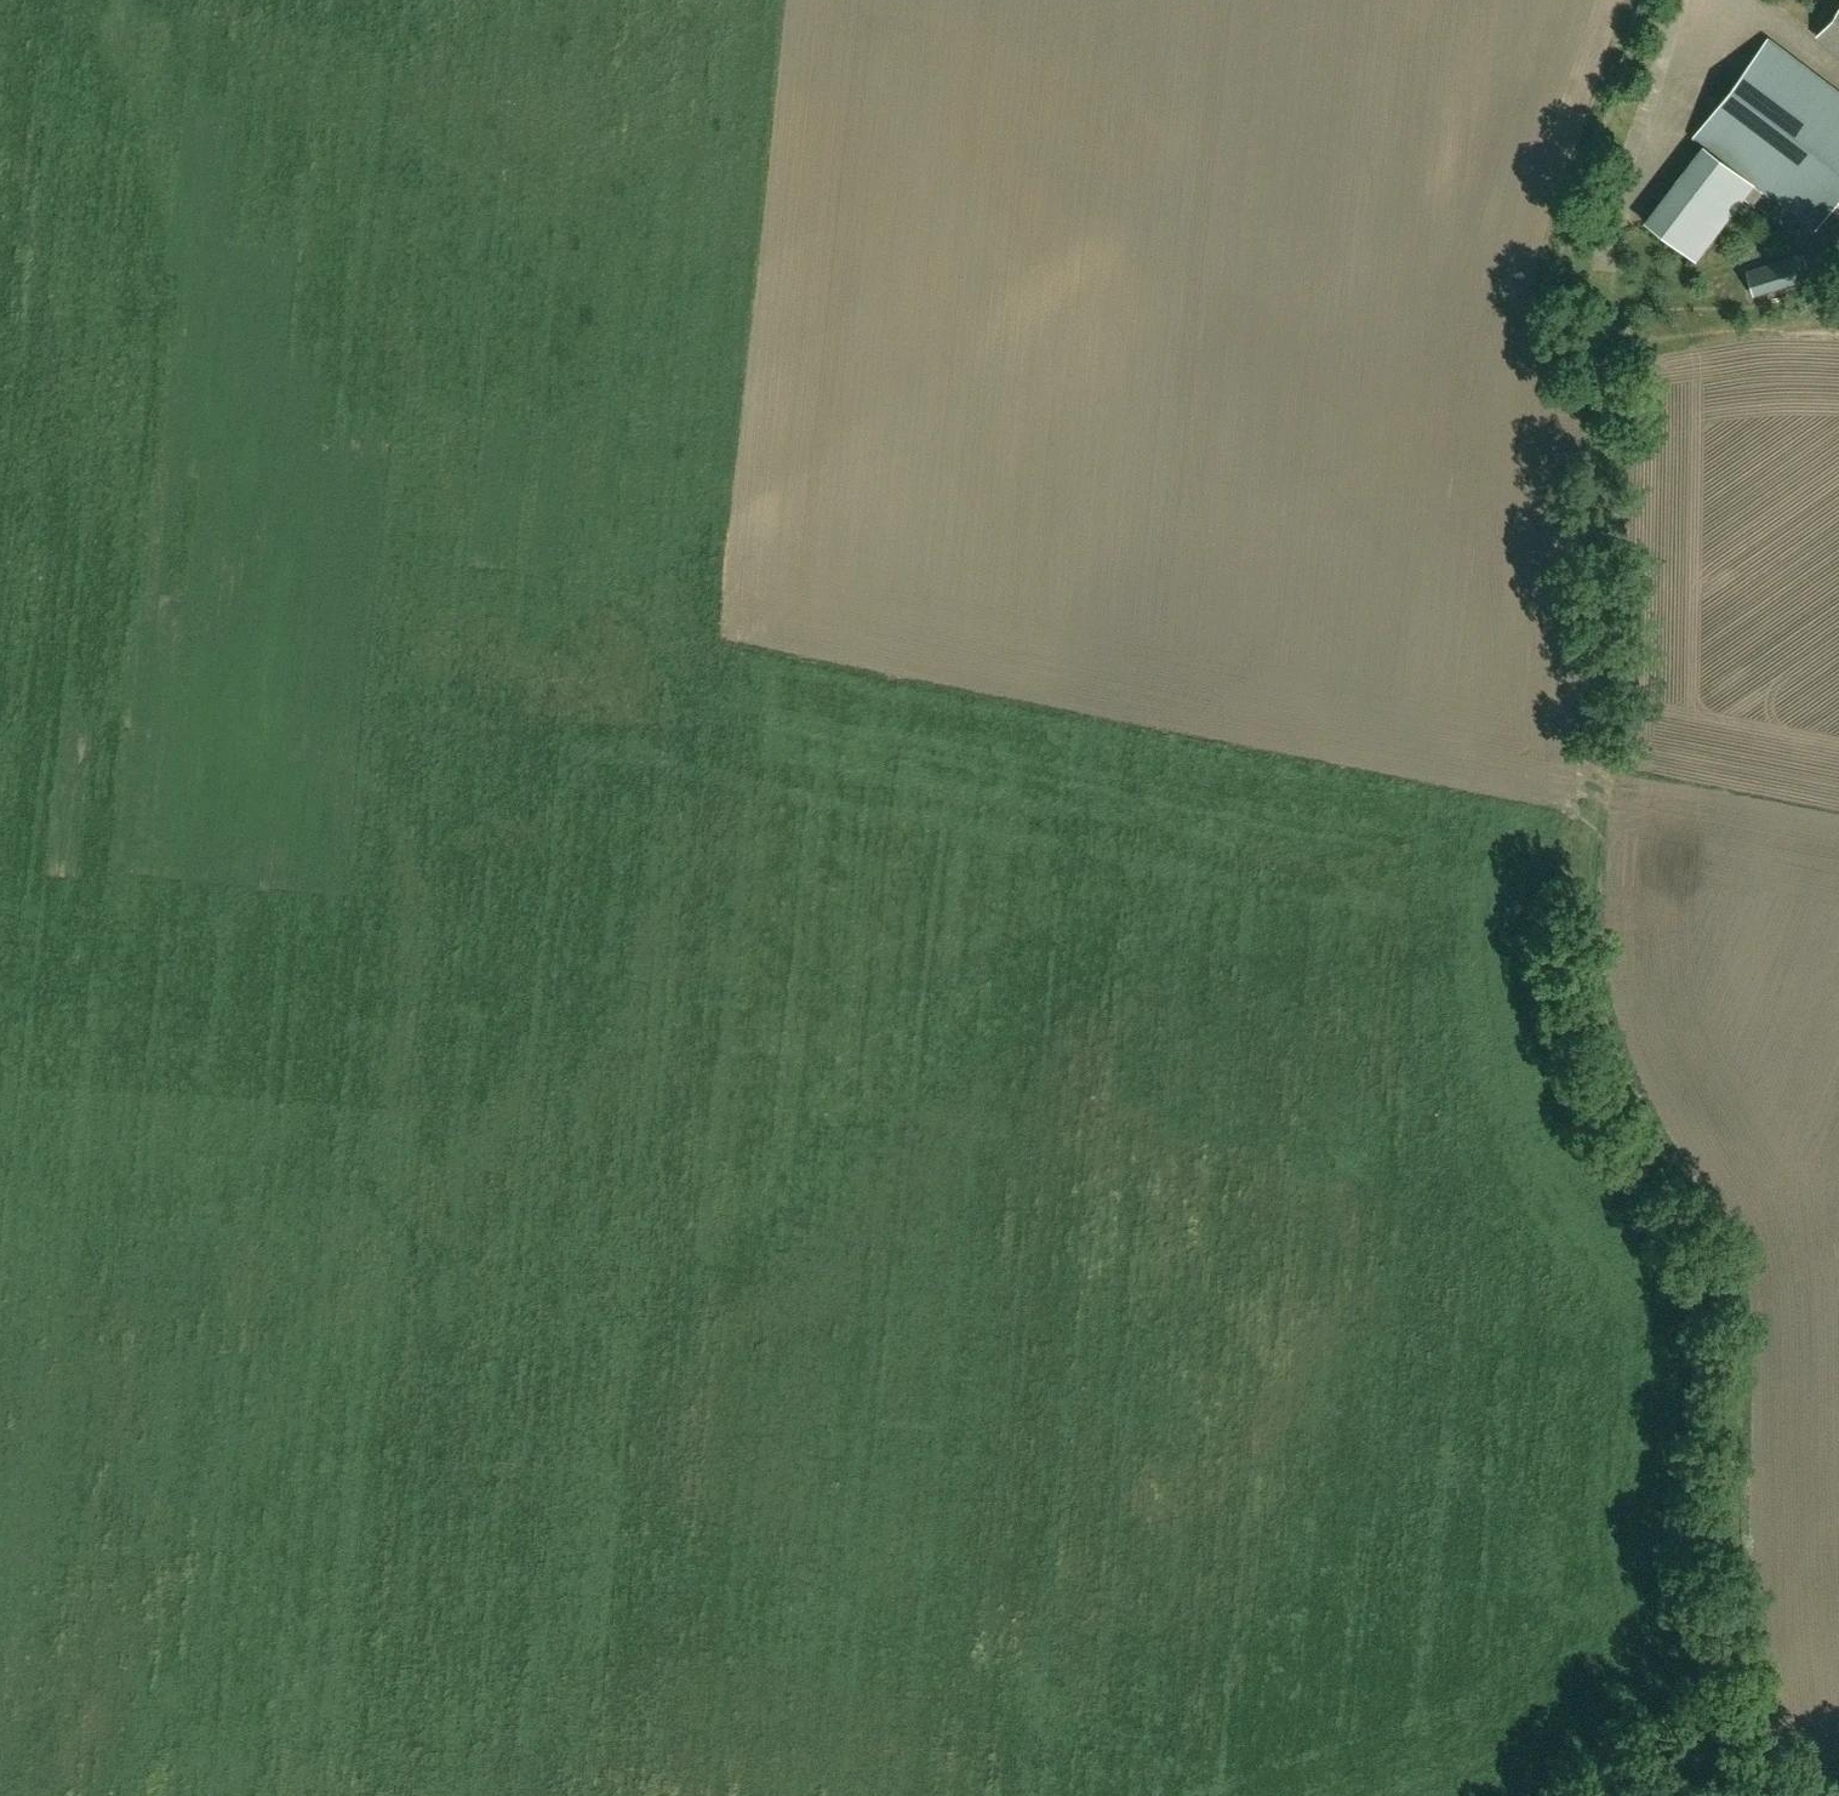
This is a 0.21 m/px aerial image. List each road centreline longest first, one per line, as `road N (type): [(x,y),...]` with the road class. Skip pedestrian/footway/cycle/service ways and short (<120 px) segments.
road 1 (track): [(1623,1795),(1837,1727)]
road 2 (track): [(1645,188),(1698,0)]

